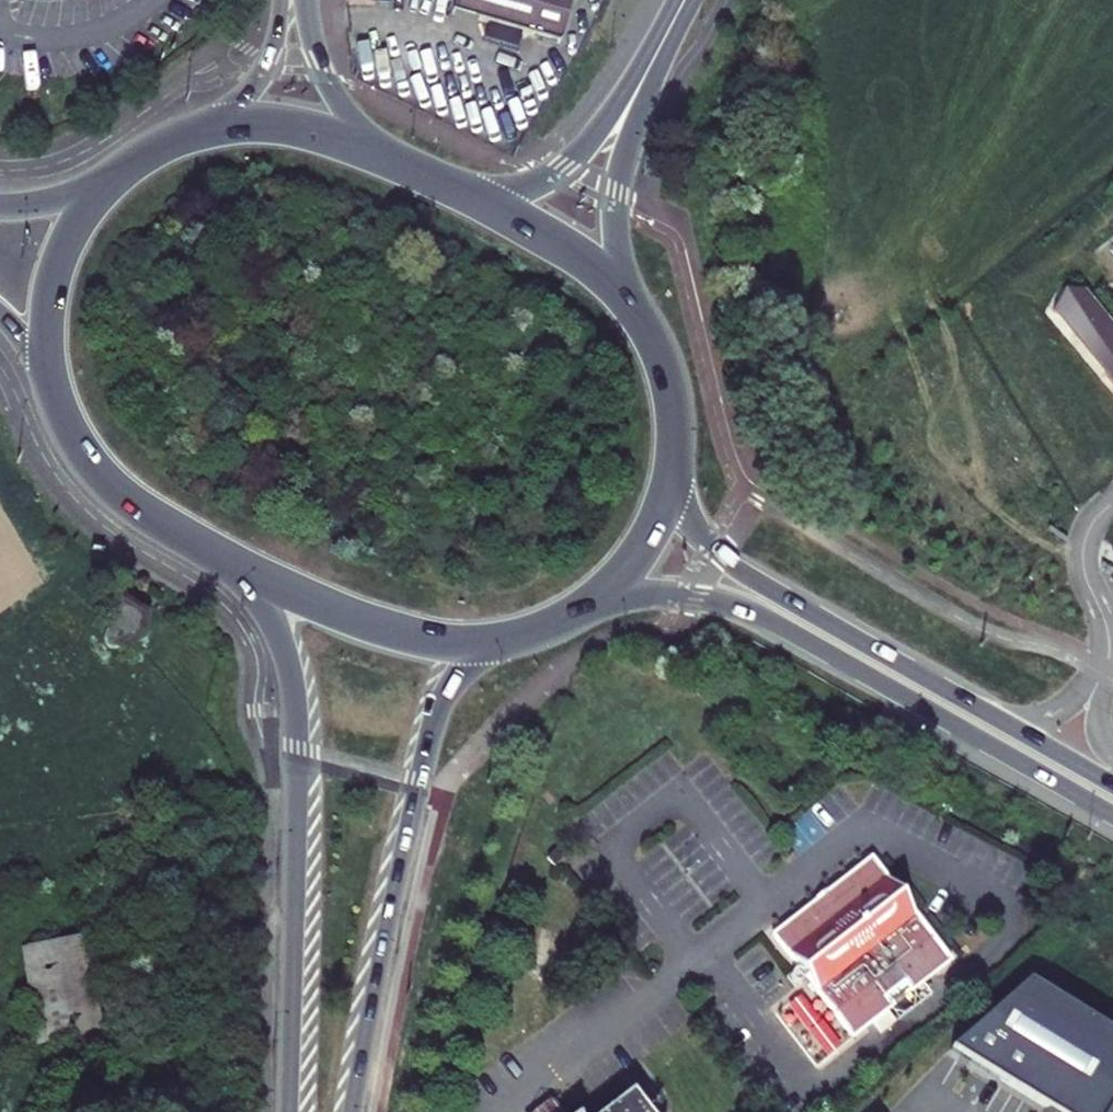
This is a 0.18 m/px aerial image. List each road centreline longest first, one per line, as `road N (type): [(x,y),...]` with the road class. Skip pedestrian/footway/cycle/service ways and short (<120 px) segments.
road 1 (primary): [(240,563),(280,639),(295,722),(288,1111)]
road 2 (primary): [(354,1111),(429,752),(457,680),(499,639)]
road 3 (primary): [(583,610),(650,595),(729,602),(922,694)]
road 4 (primary): [(922,694),(721,554),(692,522),(673,478)]
road 5 (primary): [(632,304),(617,241),(619,185),(684,5)]
road 6 (primary): [(684,5),(607,119),(560,172),(514,194),(476,200)]
road 7 (primary): [(50,374),(79,446),(112,484),(240,563)]
road 8 (primary): [(240,563),(407,633),(499,639)]
road 9 (primary): [(424,176),(290,126),(250,122),(190,135)]
road 10 (primary): [(1112,808),(922,694)]
road 11 (secondary): [(424,176),(345,106),(312,44),(302,0)]
road 12 (primary): [(118,174),(80,218),(58,266),(46,325),(50,374)]
road 13 (primary): [(632,304),(589,262),(476,200)]
road 14 (primary): [(673,478),(673,395),(632,304)]
road 15 (secondary): [(286,0),(266,68),(190,135)]
road 16 (primary): [(583,610),(637,555),(673,478)]
road 17 (secondary): [(118,174),(56,200),(0,205)]

